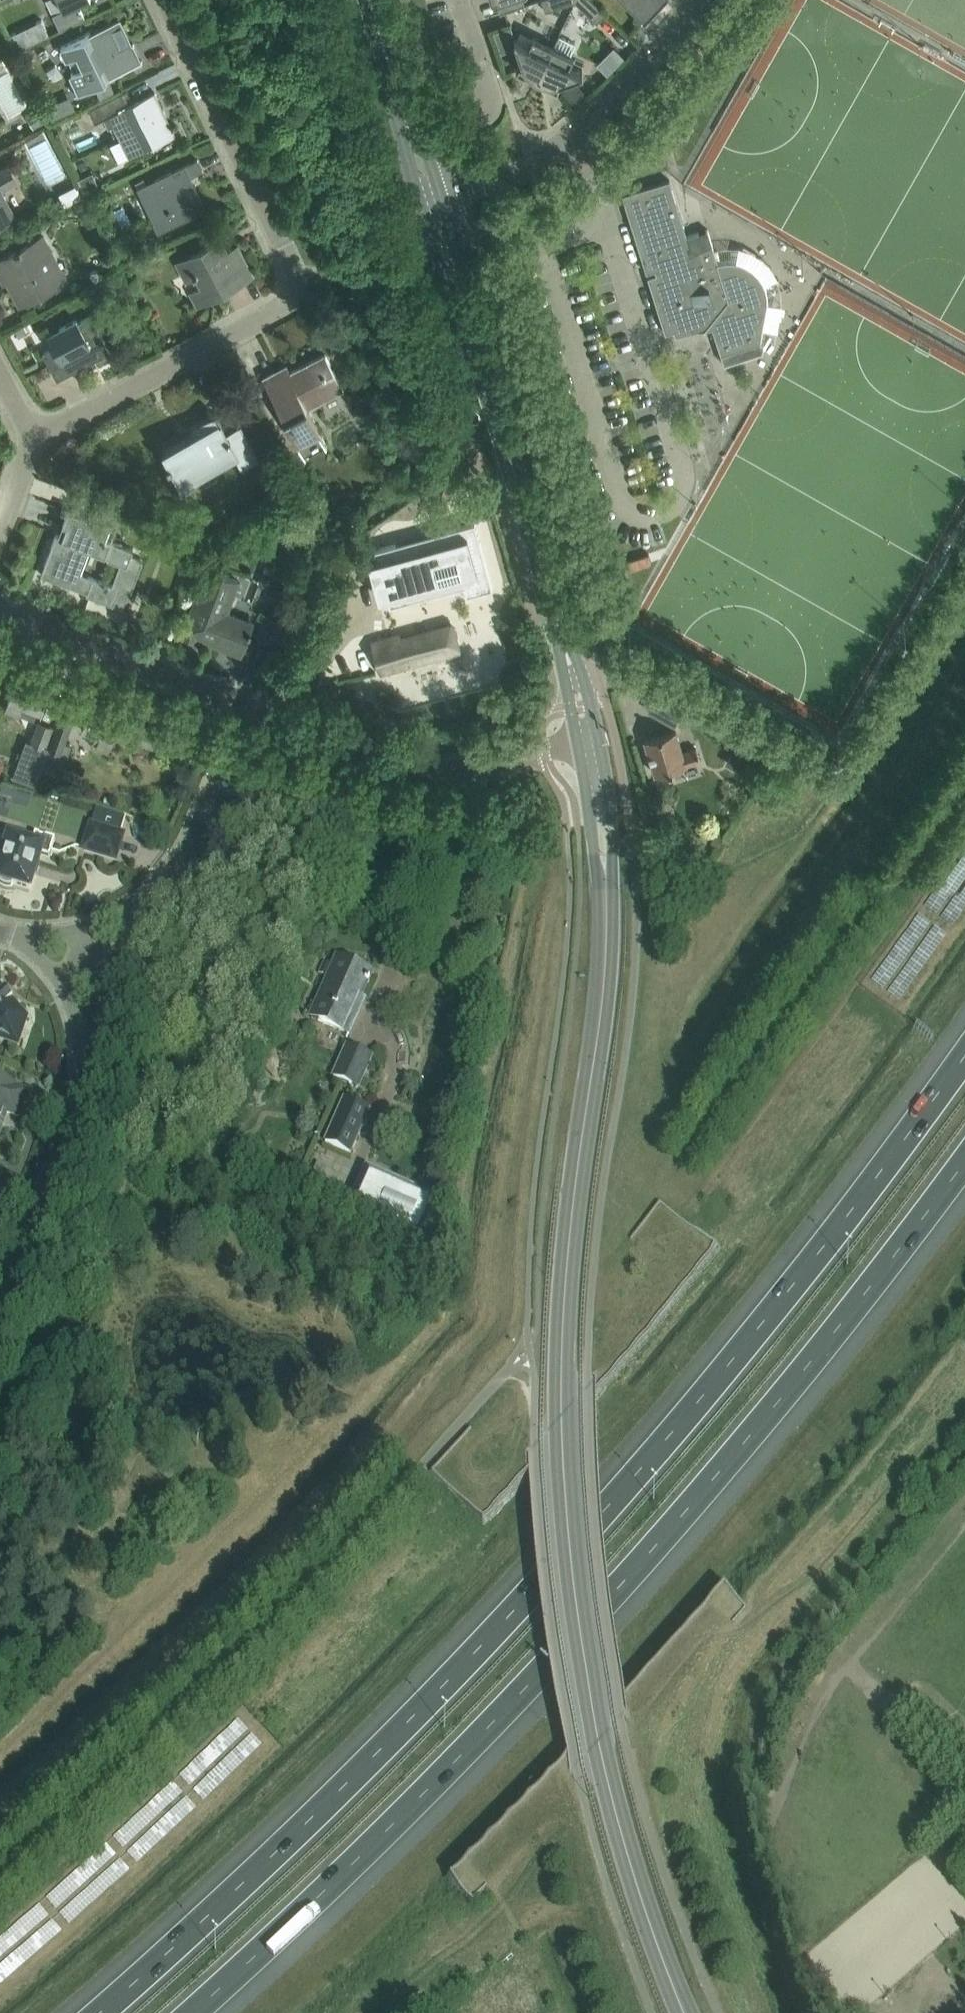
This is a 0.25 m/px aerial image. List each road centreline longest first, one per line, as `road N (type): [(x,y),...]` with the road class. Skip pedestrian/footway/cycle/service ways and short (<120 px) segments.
road 1 (secondary): [(686,2012),(643,1901),(598,1740),(567,1508),(564,1278),(607,933),(587,737)]
road 2 (motorway): [(964,1057),(677,1427),(504,1624),(101,2012)]
road 3 (motorway): [(191,2012),(380,1840),(526,1689),(728,1465),(964,1162)]
road 4 (residential): [(37,439),(275,312),(291,290),(288,255),(166,0)]
road 5 (secondary): [(587,737),(431,201)]
road 6 (unclassified): [(587,737),(446,773),(246,705)]
road 7 (residential): [(702,0),(554,150),(502,179),(431,201)]
road 8 (unclassified): [(246,705),(0,612)]
road 9 (residential): [(0,1294),(70,1115),(83,1057)]
road 10 (residential): [(138,912),(197,839),(246,705)]
road 11 (secondary): [(431,201),(370,0)]
road 12 (residential): [(83,1057),(110,967),(138,912)]
road 13 (residential): [(83,1057),(56,973),(13,936)]
road 14 (residential): [(138,912),(13,936)]

